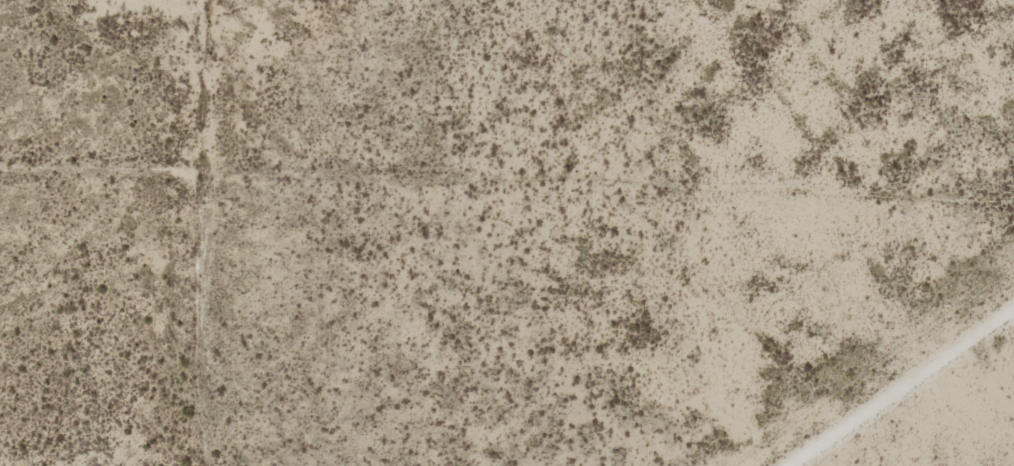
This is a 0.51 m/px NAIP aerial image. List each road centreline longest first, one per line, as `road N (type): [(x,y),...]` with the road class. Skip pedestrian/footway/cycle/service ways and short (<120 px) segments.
road 1 (residential): [(785,465),(1013,304)]

